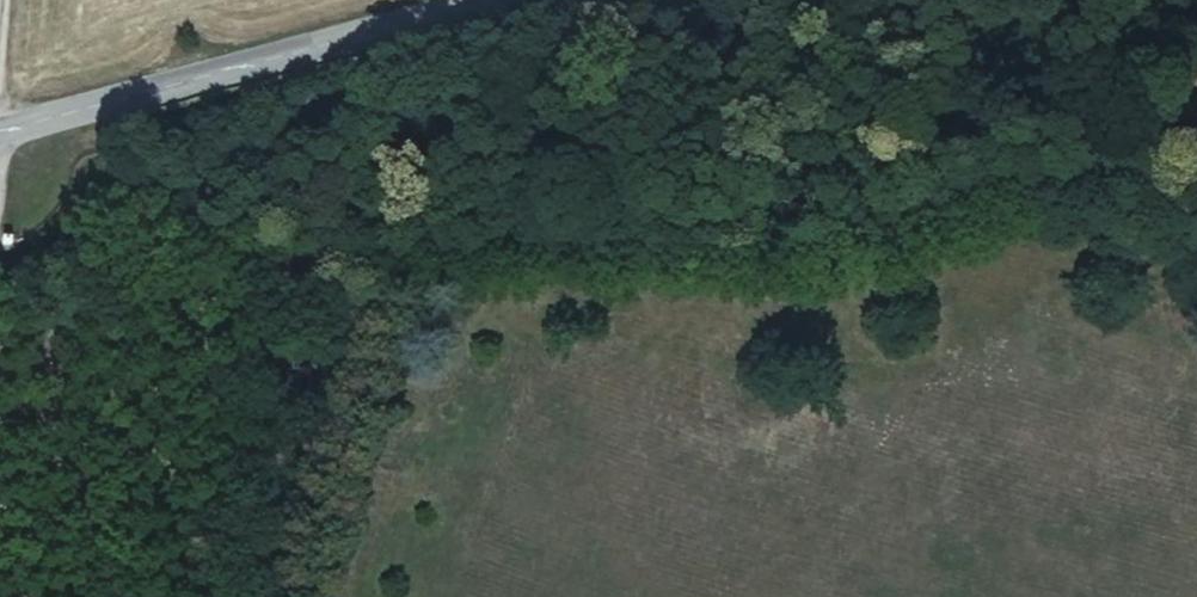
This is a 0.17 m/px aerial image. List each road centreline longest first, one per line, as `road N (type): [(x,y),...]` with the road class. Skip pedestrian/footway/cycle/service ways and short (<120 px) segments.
road 1 (secondary): [(495,0),(0,131)]

